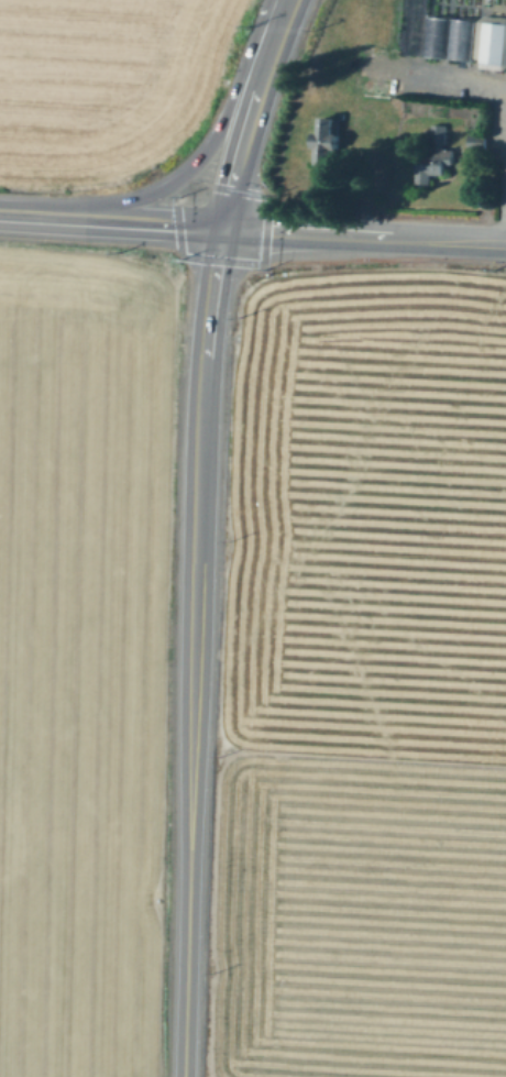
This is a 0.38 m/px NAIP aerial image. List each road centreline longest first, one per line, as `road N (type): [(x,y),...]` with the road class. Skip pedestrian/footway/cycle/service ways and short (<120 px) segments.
road 1 (primary): [(222,224),(202,383),(190,823)]
road 2 (trunk): [(285,0),(202,151),(174,178),(94,218)]
road 3 (secondary): [(222,224),(505,240)]
road 4 (primary): [(190,823),(184,1076)]
road 5 (trunk): [(288,0),(222,224)]
road 6 (trunk): [(94,218),(222,224)]

